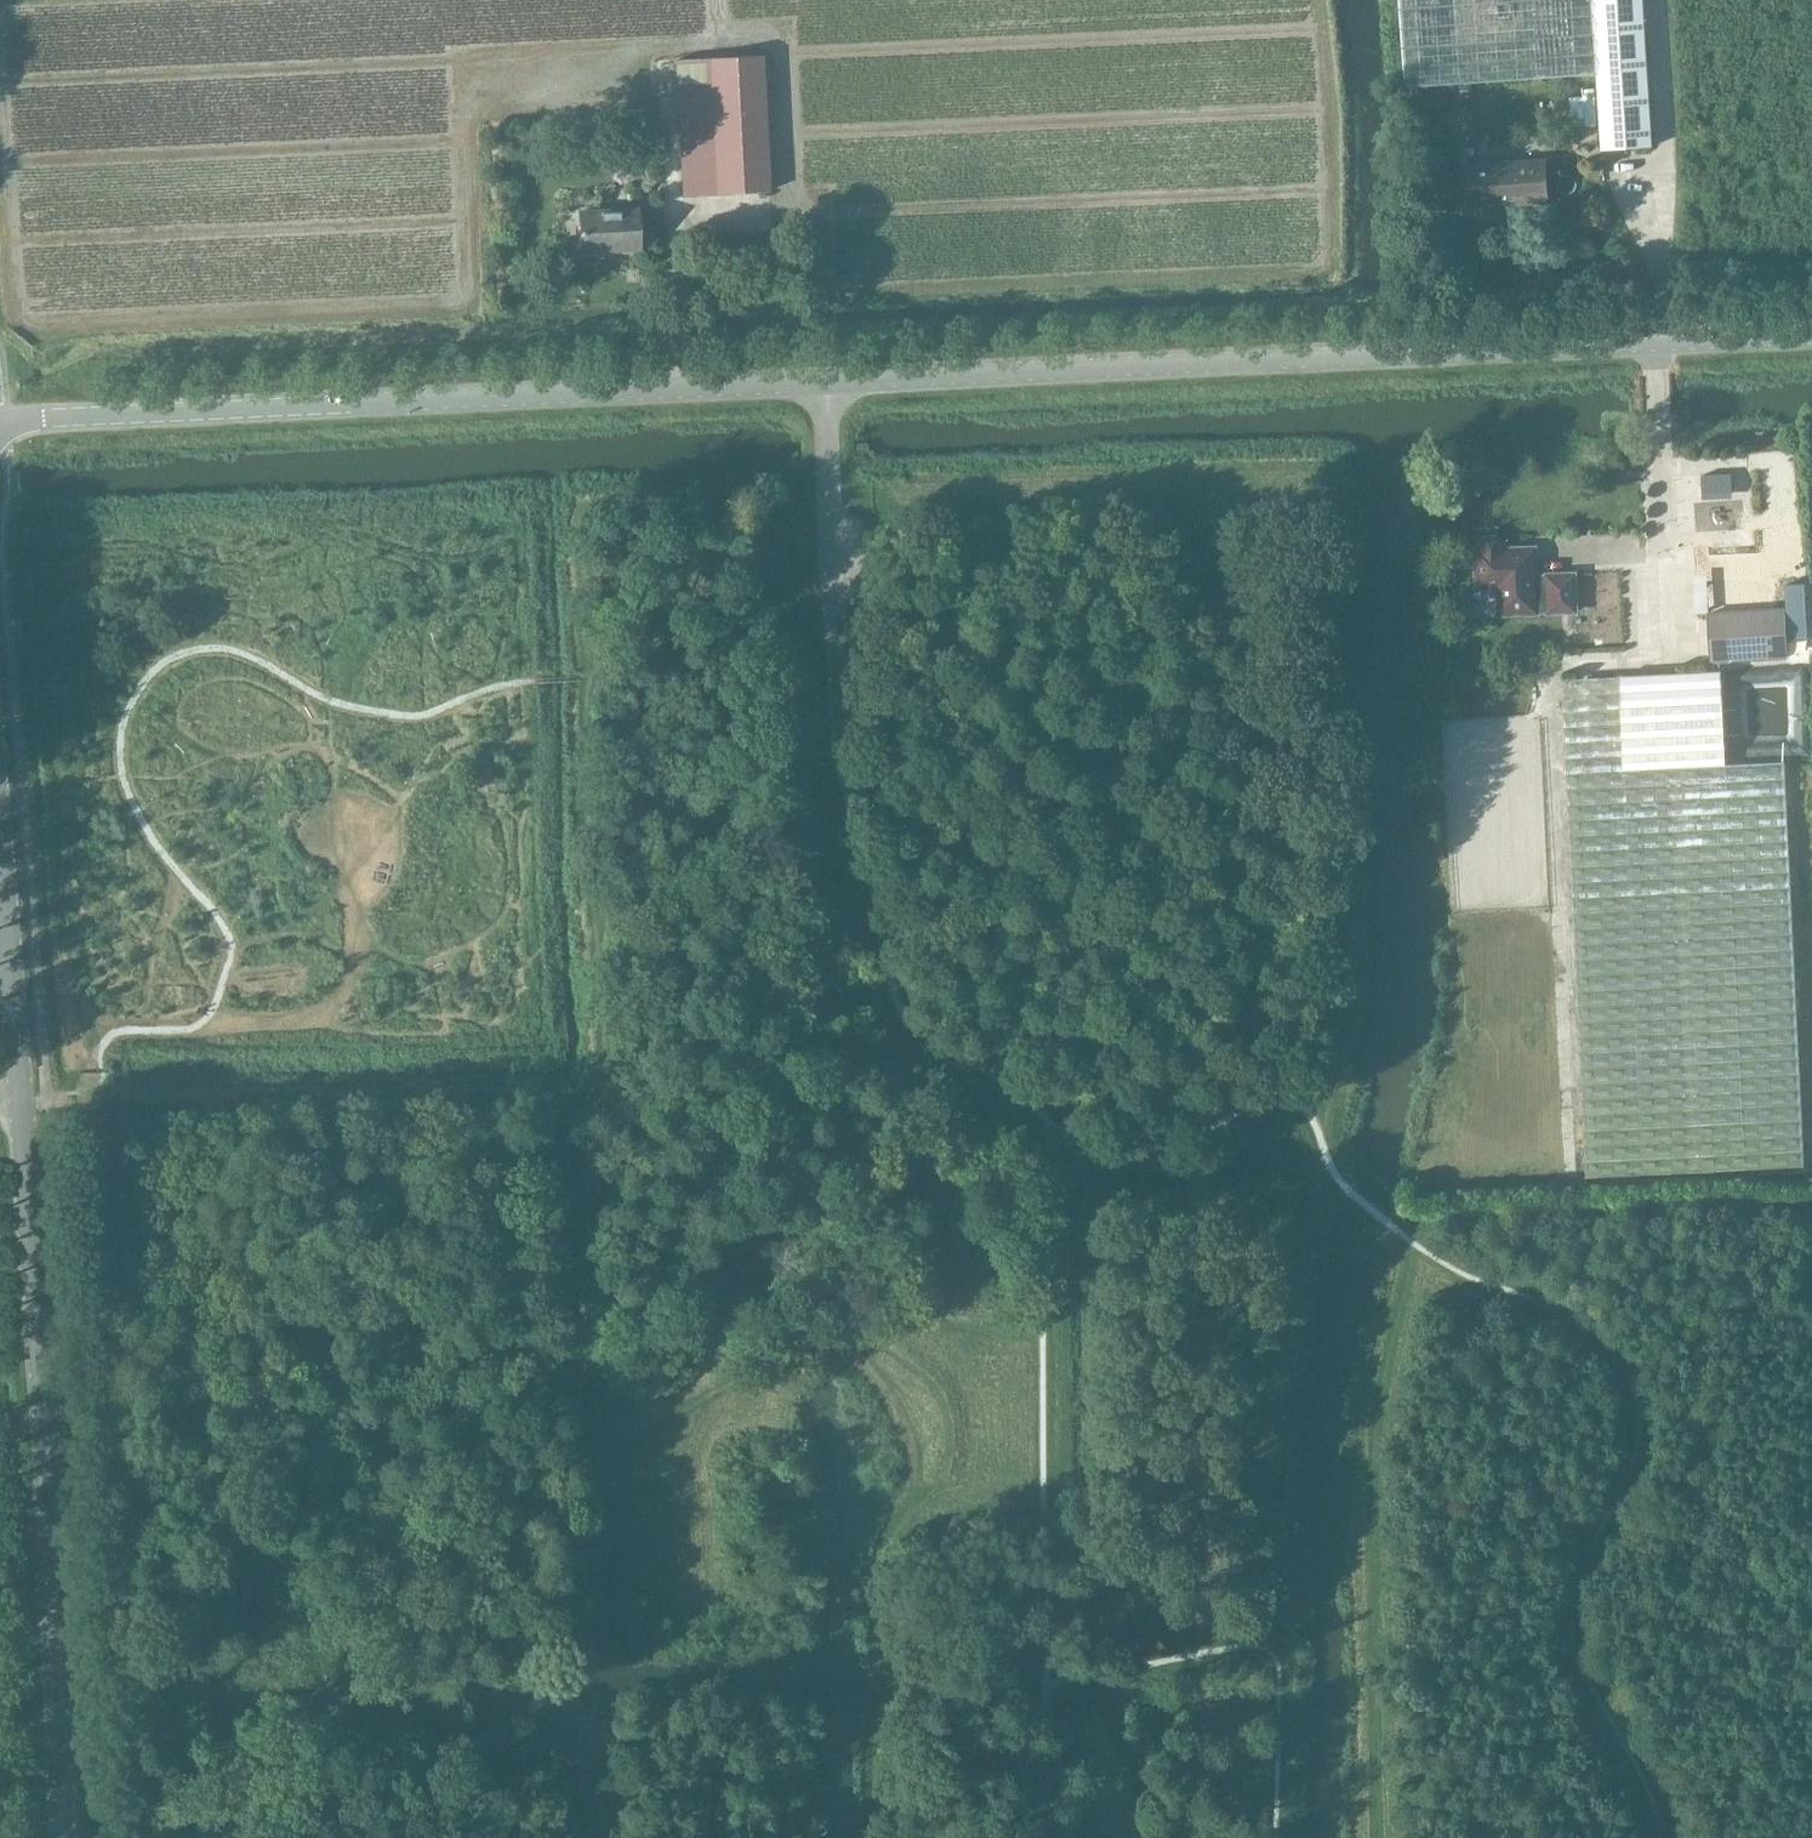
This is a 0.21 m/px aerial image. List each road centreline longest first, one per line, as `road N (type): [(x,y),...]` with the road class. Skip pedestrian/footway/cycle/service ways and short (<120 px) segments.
road 1 (unclassified): [(0,424),(1811,341)]
road 2 (unclassified): [(64,1837),(24,1104),(0,826)]

